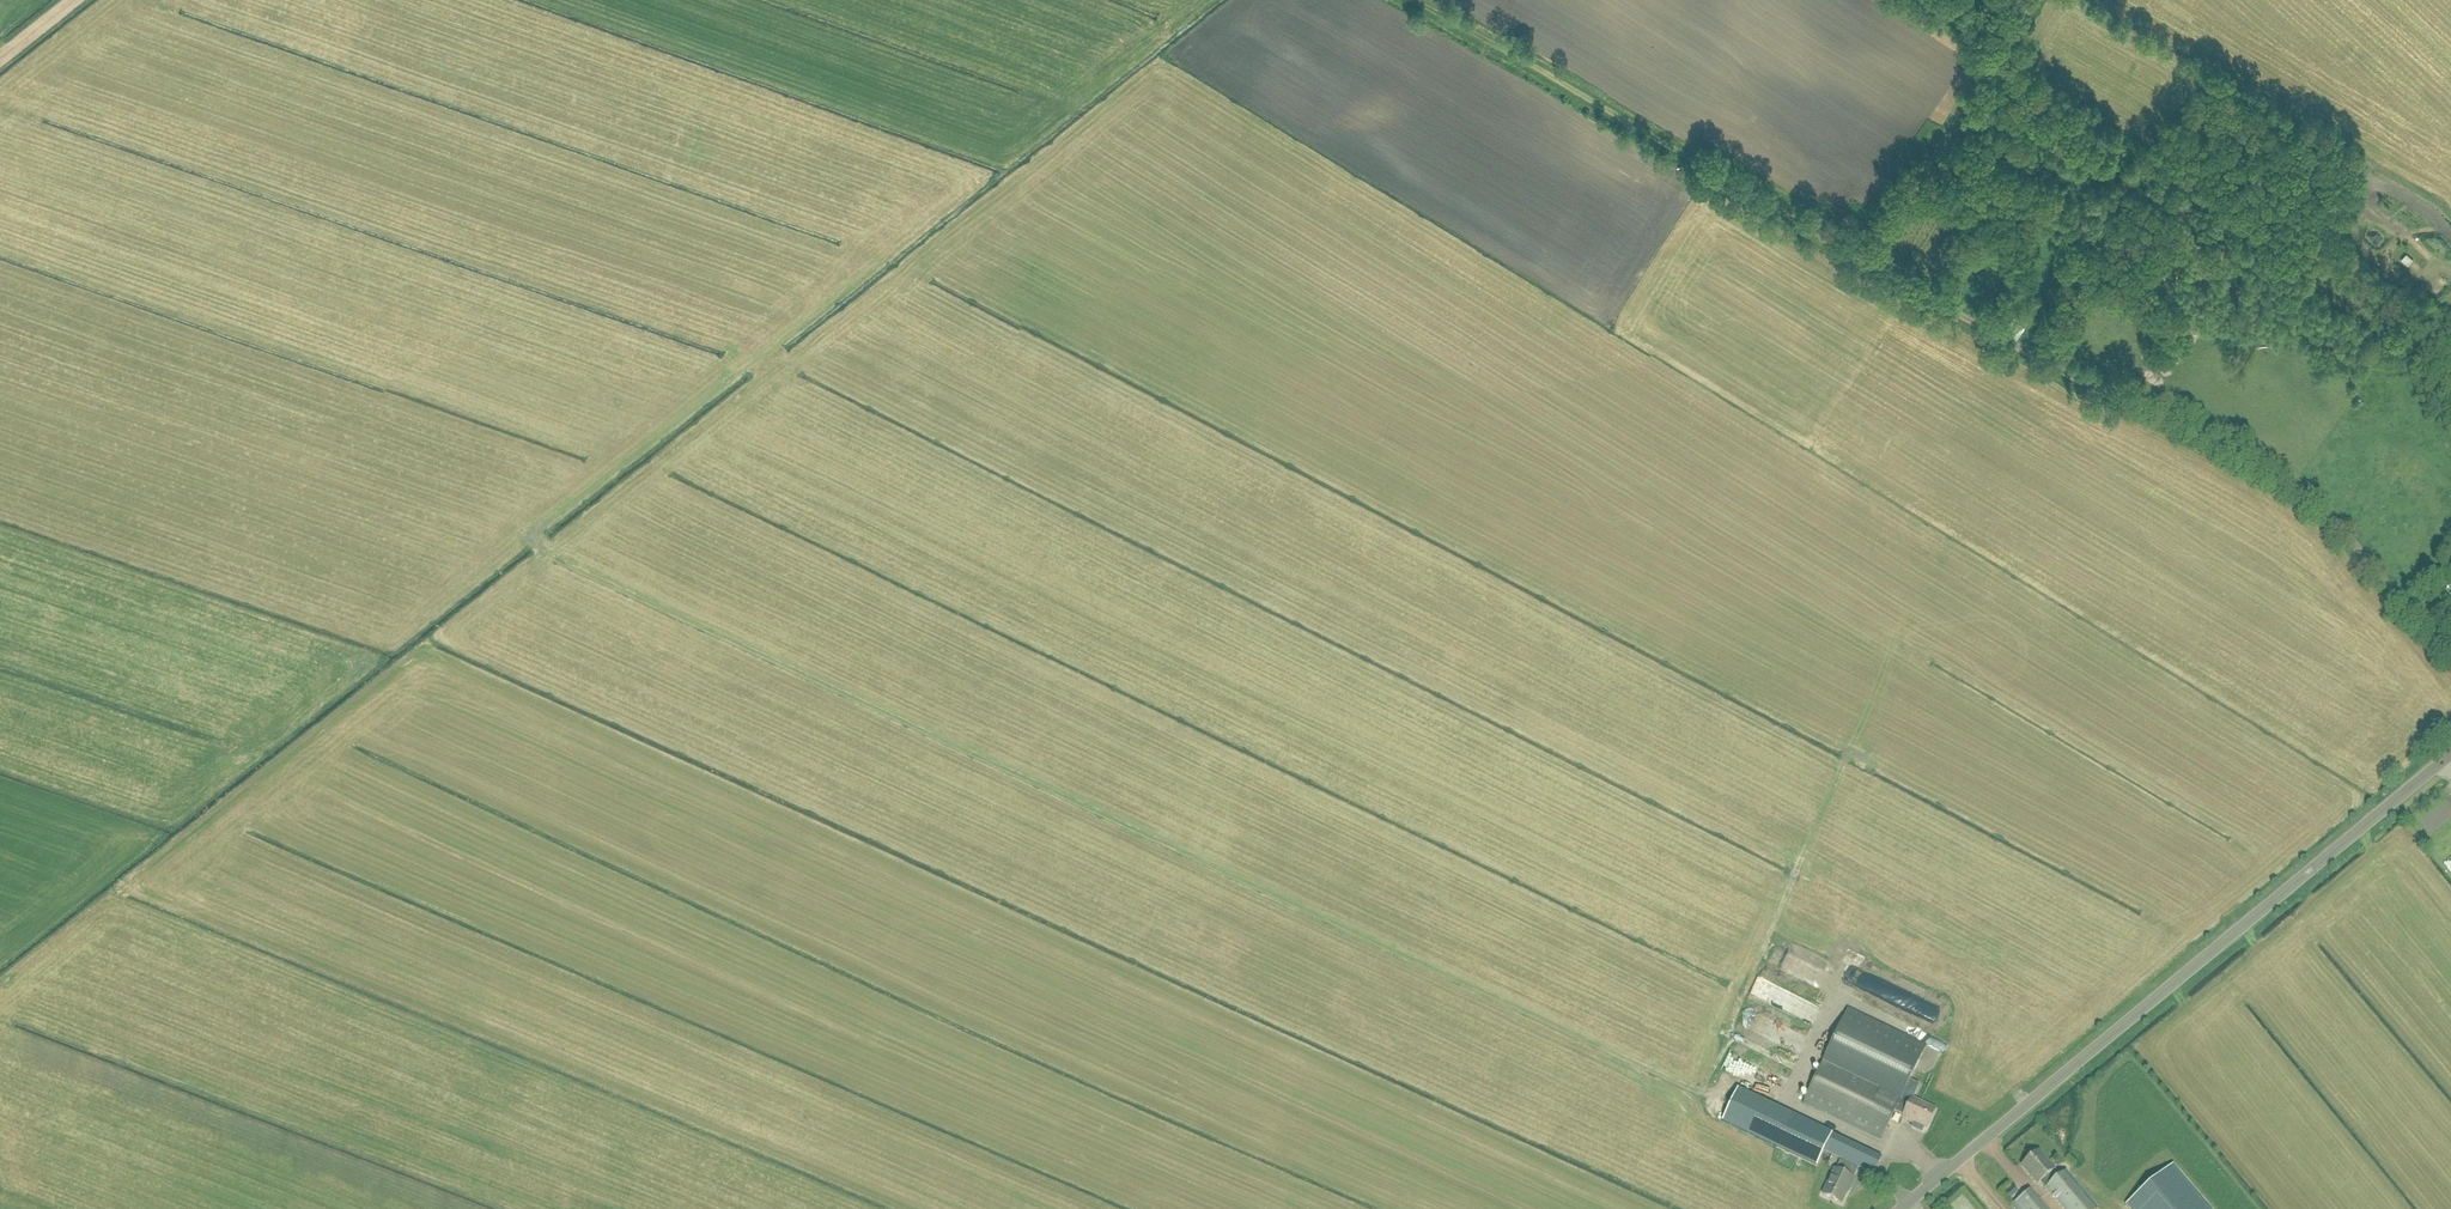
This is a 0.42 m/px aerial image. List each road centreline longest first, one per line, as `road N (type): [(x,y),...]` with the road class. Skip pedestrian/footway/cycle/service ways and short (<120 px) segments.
road 1 (track): [(2450,657),(2344,533),(2287,484),(1925,295),(1415,0)]
road 2 (unclassified): [(1900,1208),(2450,756)]
road 3 (track): [(1869,262),(2031,0)]

